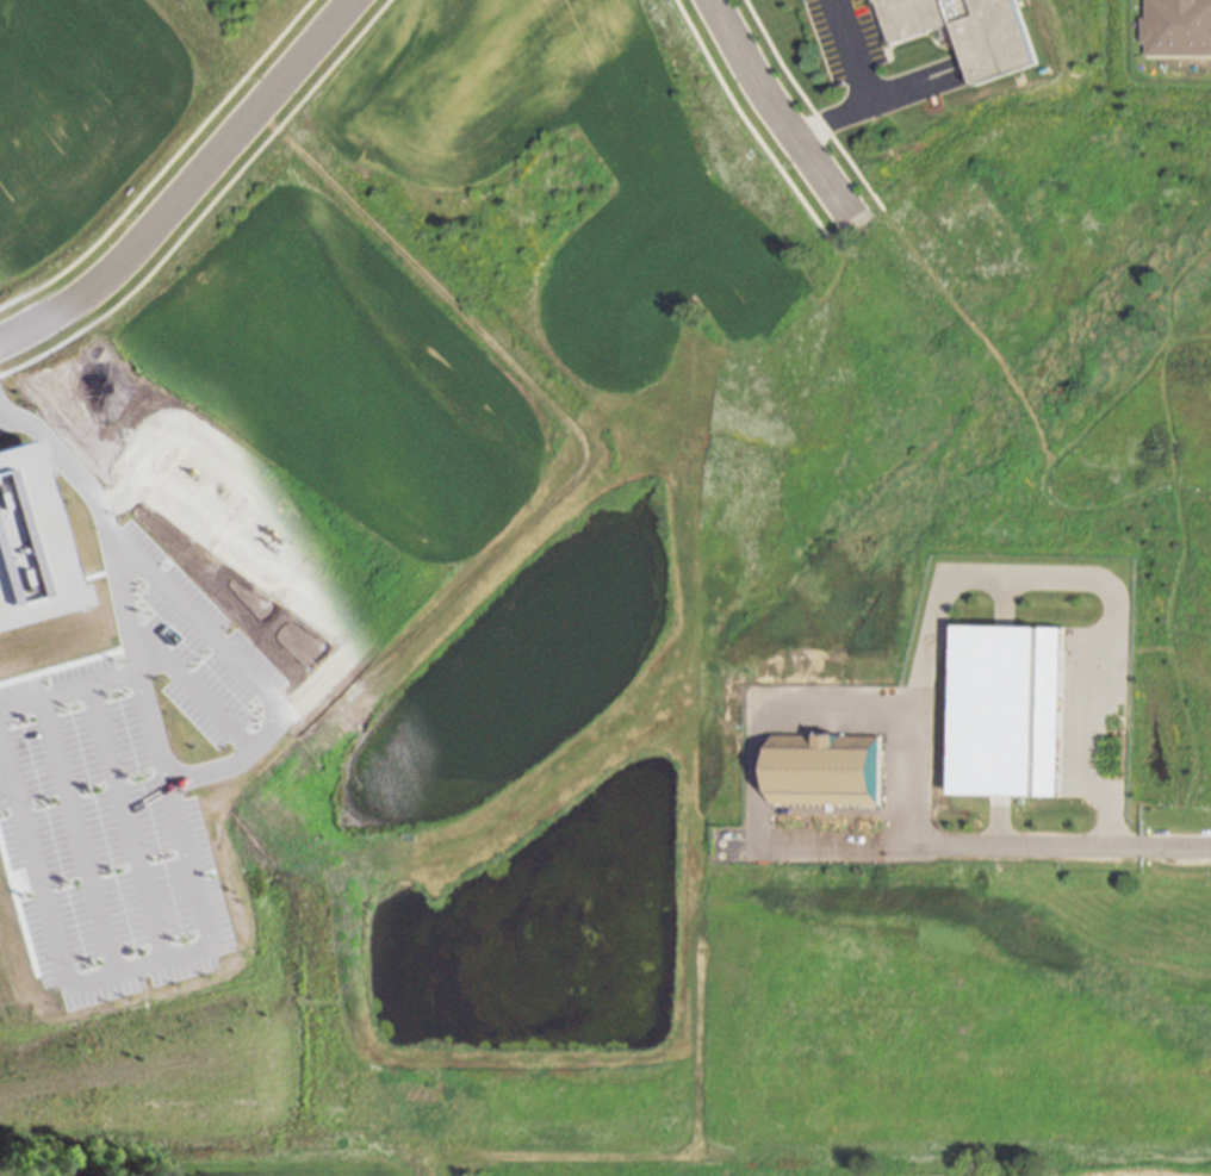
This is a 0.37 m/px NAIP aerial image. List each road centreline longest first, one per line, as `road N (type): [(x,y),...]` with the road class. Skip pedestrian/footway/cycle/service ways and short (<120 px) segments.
road 1 (residential): [(0,340),(77,299),(143,237),(350,0)]
road 2 (residential): [(1210,848),(923,845)]
road 3 (residential): [(868,228),(766,99),(712,0)]

